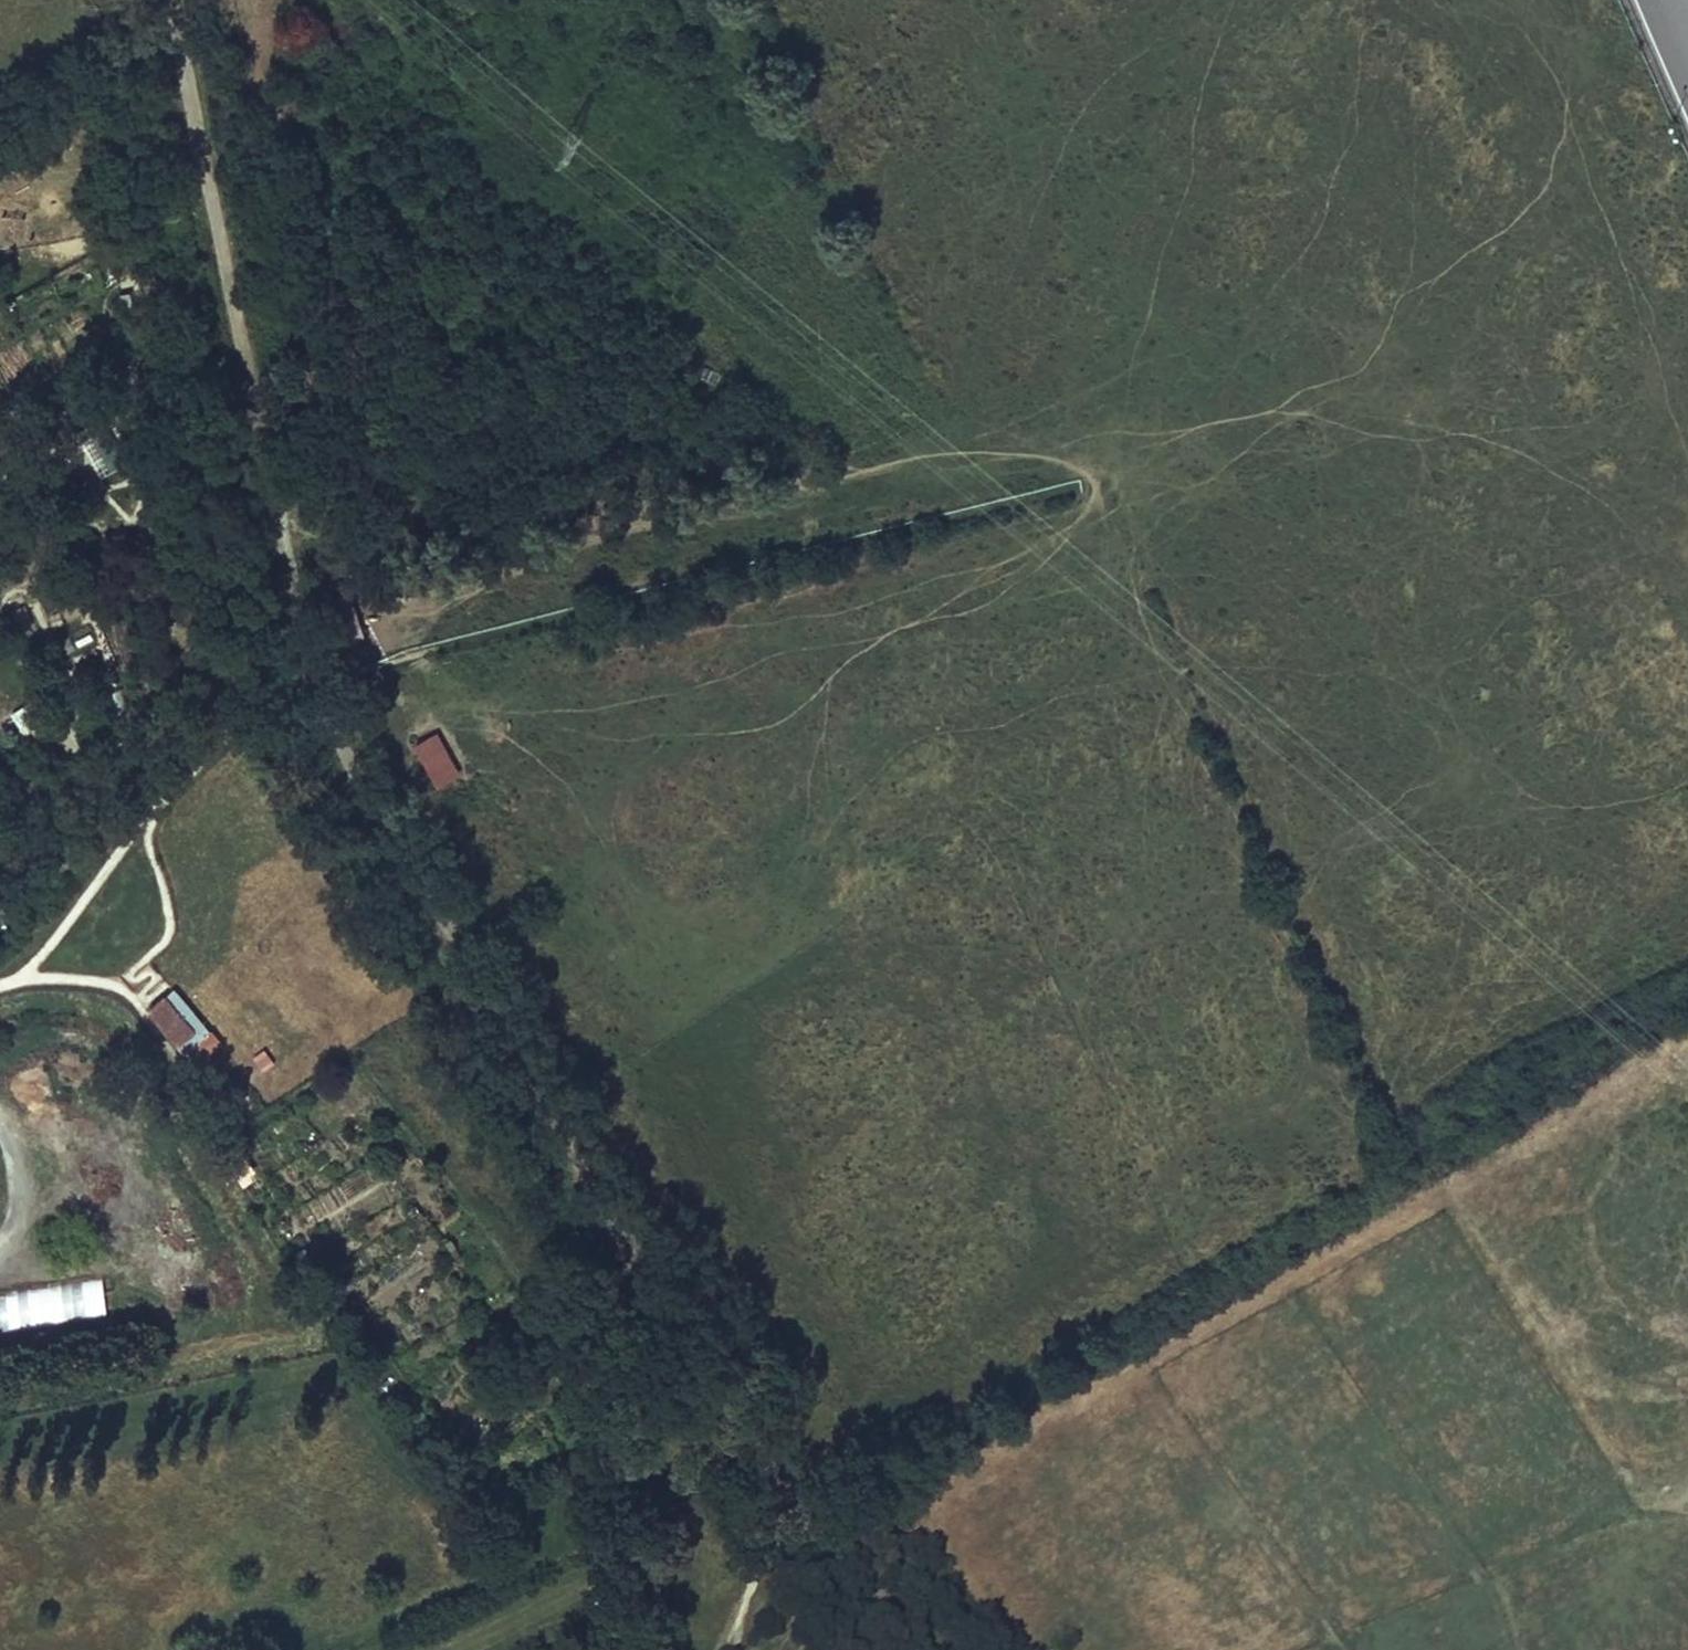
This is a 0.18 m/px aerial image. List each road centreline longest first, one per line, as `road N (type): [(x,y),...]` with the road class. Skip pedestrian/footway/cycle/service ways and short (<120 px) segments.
road 1 (track): [(930,1649),(809,1518),(338,740),(311,671),(287,566),(183,0)]
road 2 (track): [(311,671),(255,707),(136,830),(19,980),(0,986)]

